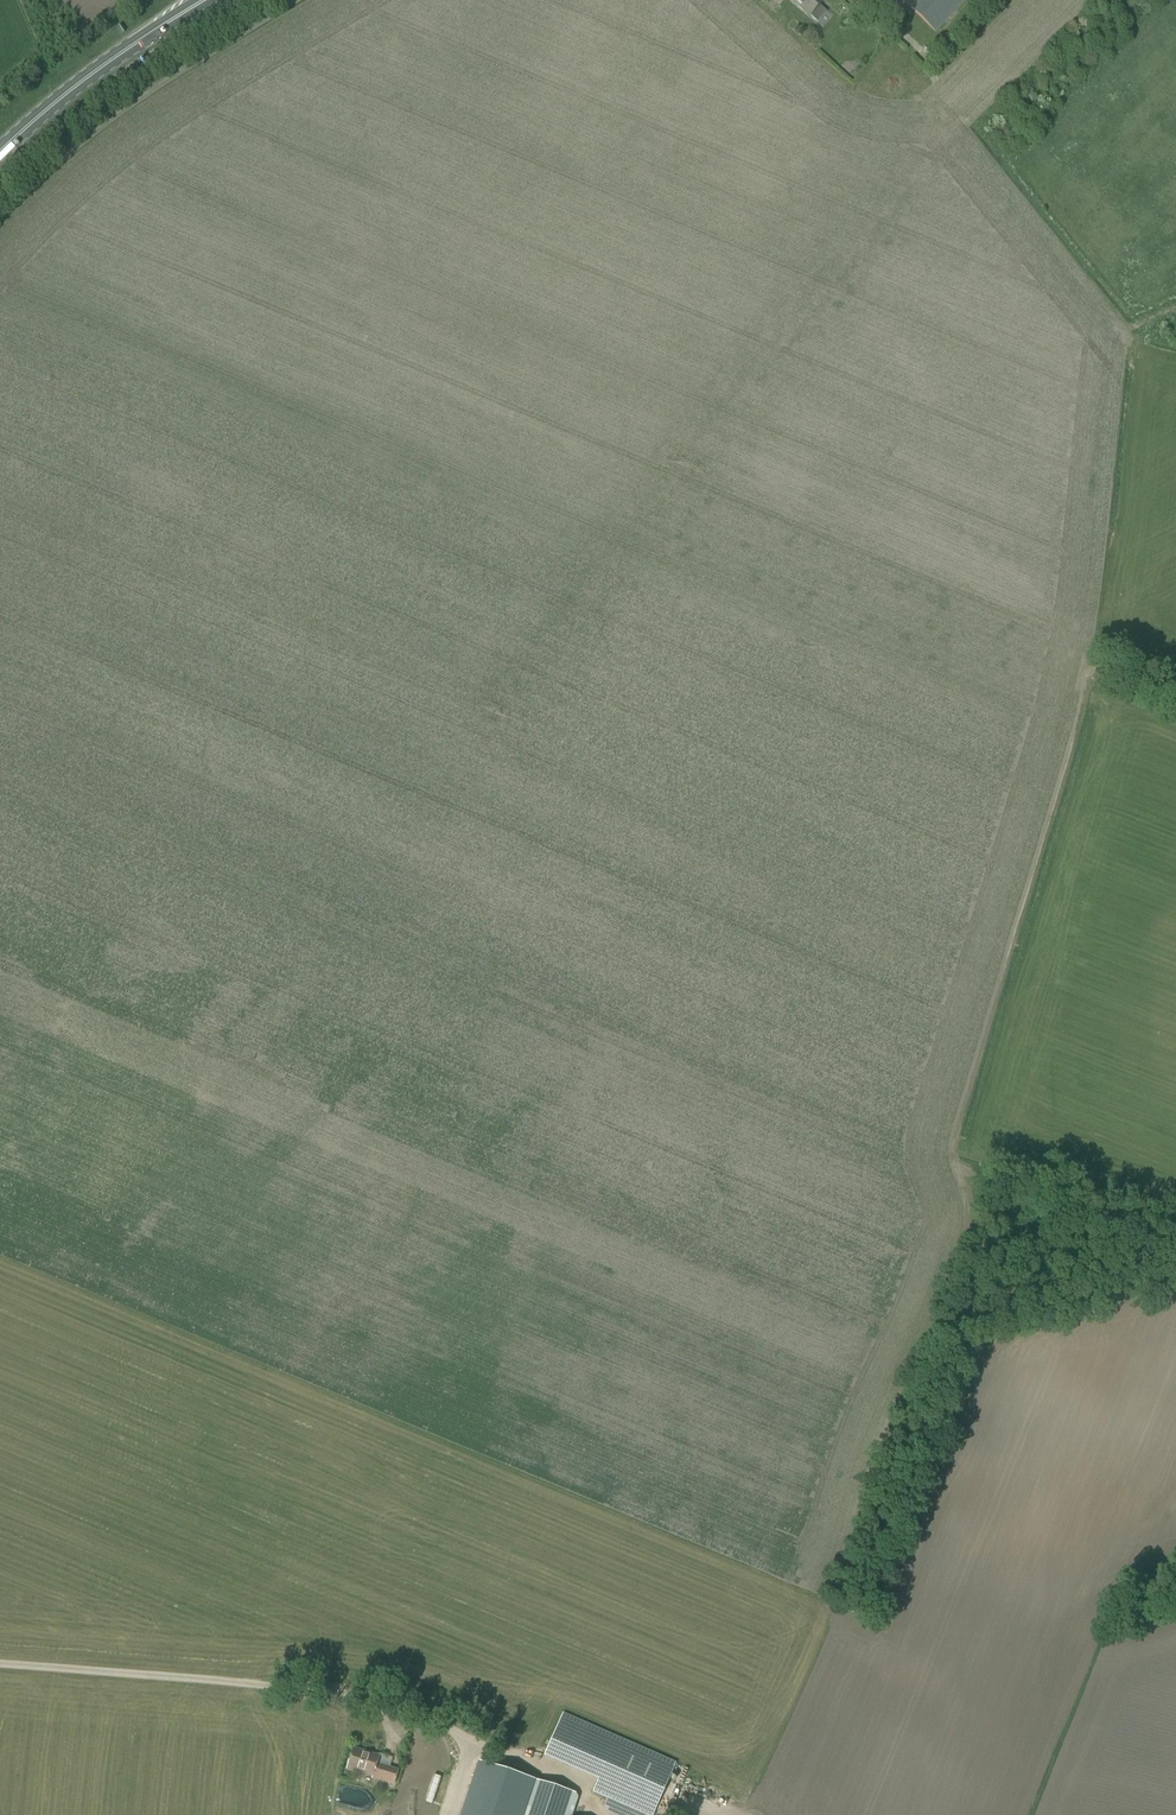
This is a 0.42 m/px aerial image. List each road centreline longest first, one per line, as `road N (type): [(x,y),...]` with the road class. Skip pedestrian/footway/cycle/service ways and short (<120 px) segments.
road 1 (unclassified): [(0,224),(160,83),(297,0)]
road 2 (primary): [(0,155),(78,85),(204,0)]

